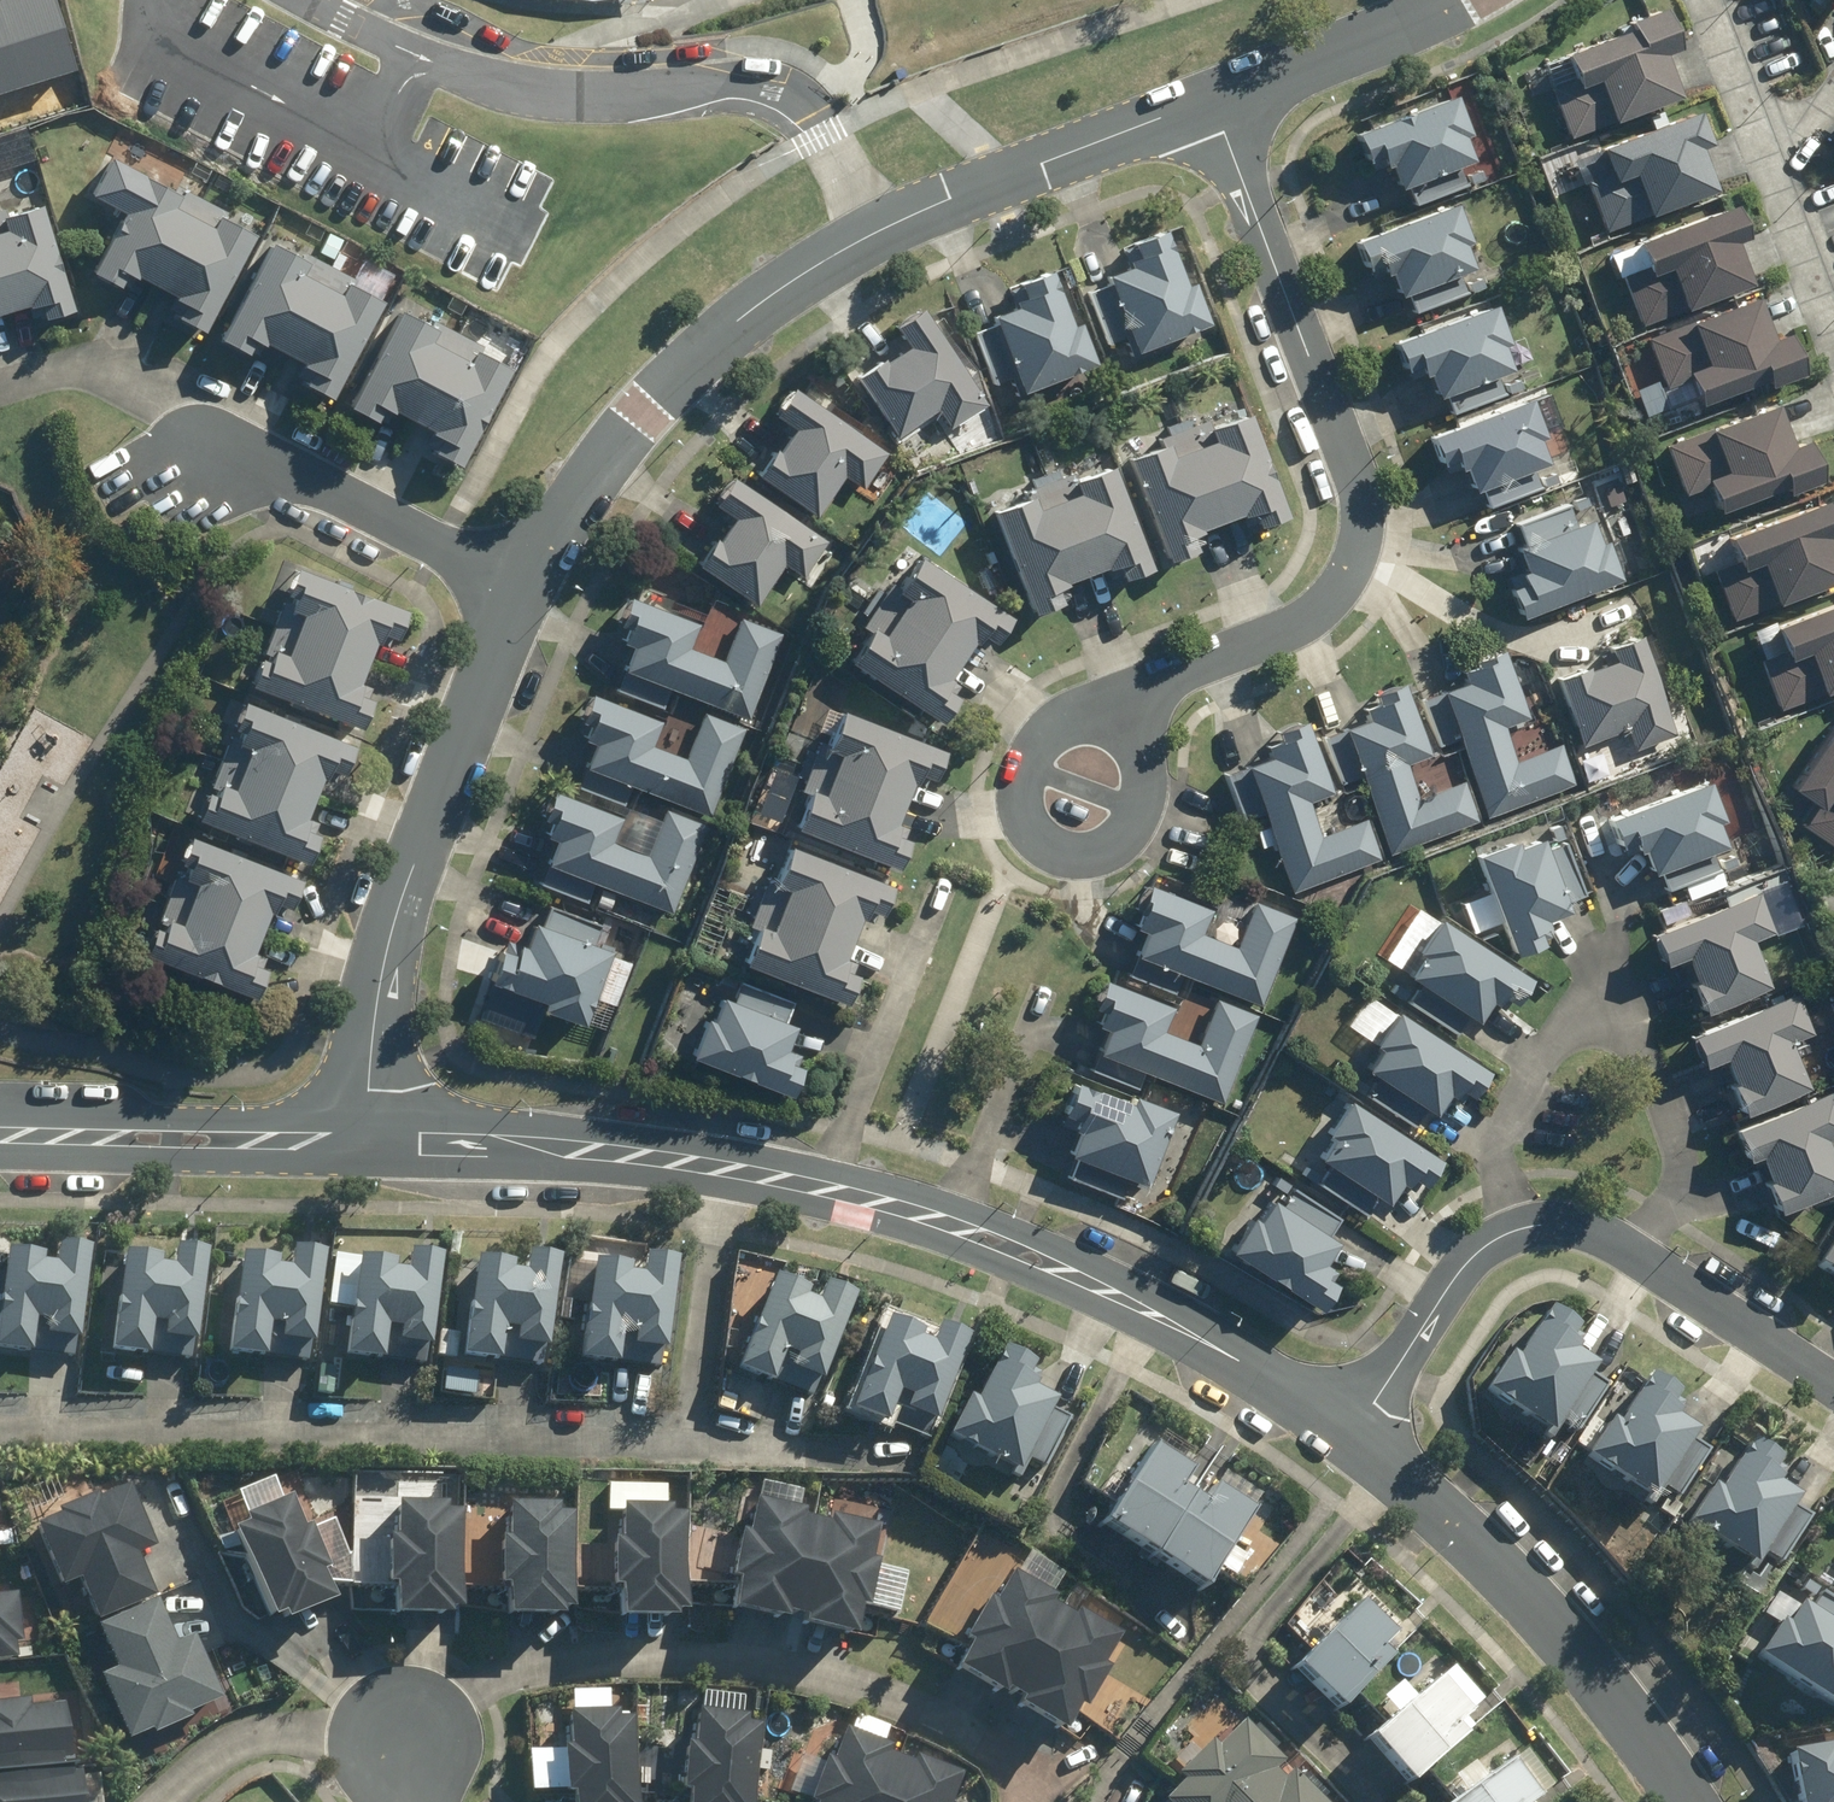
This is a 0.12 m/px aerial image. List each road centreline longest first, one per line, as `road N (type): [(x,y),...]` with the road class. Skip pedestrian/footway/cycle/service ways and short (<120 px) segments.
road 1 (residential): [(368,1141),(639,1157),(878,1200),(1011,1246),(1353,1428)]
road 2 (tertiary): [(525,586),(546,539),(644,411),(758,303),(930,208),(1210,98)]
road 3 (residential): [(1126,695),(1291,624),(1326,597),(1354,529),(1349,481),(1210,98)]
road 4 (residential): [(1637,1256),(1678,1193),(1610,996),(1591,985),(1493,1139),(1515,1234)]
road 5 (tertiary): [(368,1141),(393,925),(525,586)]
road 6 (residential): [(1353,1428),(1459,1523),(1643,1731),(1687,1801)]
road 7 (residential): [(1143,775),(1134,816),(1075,856),(1046,851),(1019,822),(1016,789),(1030,746),(1062,718),(1126,695)]
road 8 (tertiary): [(0,1138),(368,1141)]
road 9 (residential): [(202,465),(306,480),(525,586)]
road 10 (tertiary): [(1210,98),(1450,0)]
road 11 (residential): [(1515,1234),(1490,1242),(1458,1273),(1353,1428)]
road 12 (residential): [(0,389),(41,376),(93,377),(152,401),(202,465)]
road 13 (residential): [(1833,1385),(1637,1256)]
road 14 (residential): [(1770,181),(1703,0)]
road 15 (residential): [(1833,352),(1770,181)]
road 16 (residential): [(1637,1256),(1584,1232),(1537,1227),(1515,1234)]

